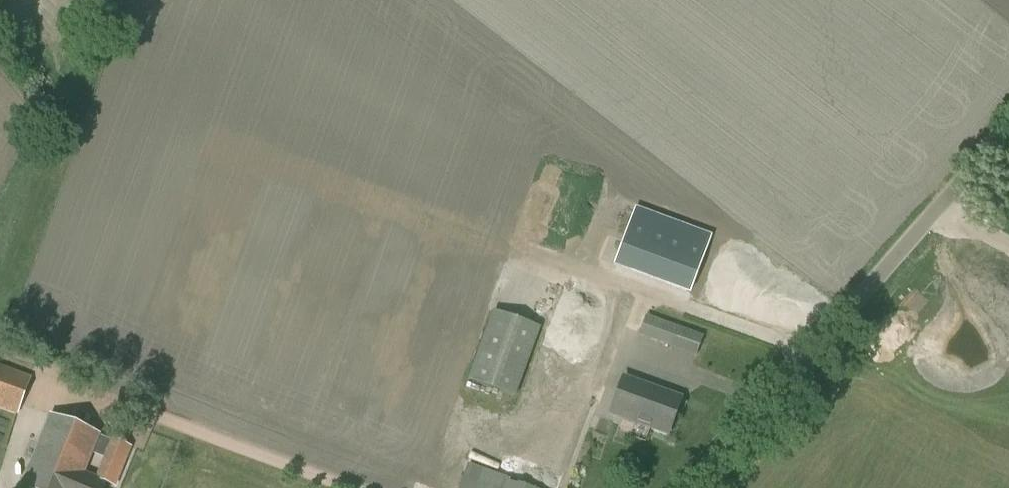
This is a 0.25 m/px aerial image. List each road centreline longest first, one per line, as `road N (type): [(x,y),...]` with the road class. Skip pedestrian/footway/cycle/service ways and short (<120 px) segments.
road 1 (unclassified): [(692,487),(1008,130)]

